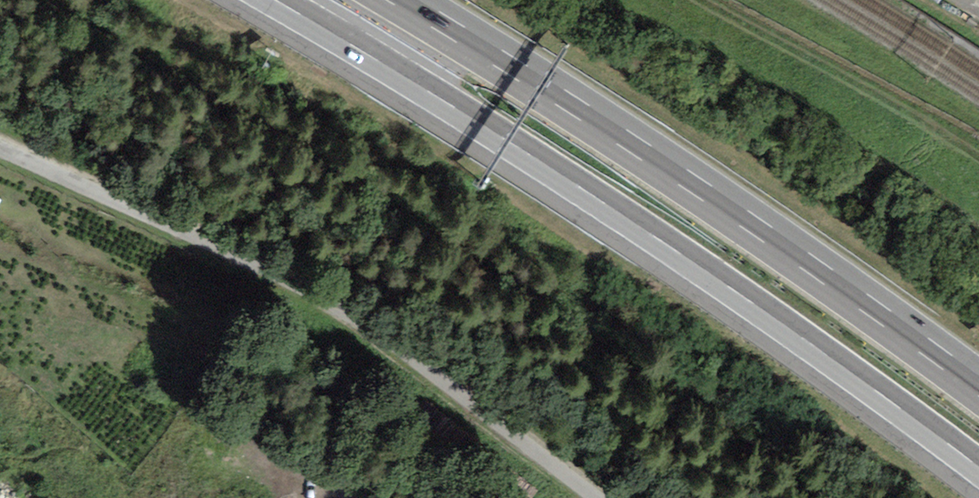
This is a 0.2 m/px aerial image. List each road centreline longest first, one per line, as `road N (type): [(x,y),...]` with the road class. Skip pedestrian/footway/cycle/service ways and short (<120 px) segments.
road 1 (motorway): [(274,0),(678,252),(978,469)]
road 2 (unclassified): [(0,138),(560,435),(629,497)]
road 3 (motorway): [(978,387),(701,189),(402,0)]
road 4 (track): [(978,145),(707,0)]

